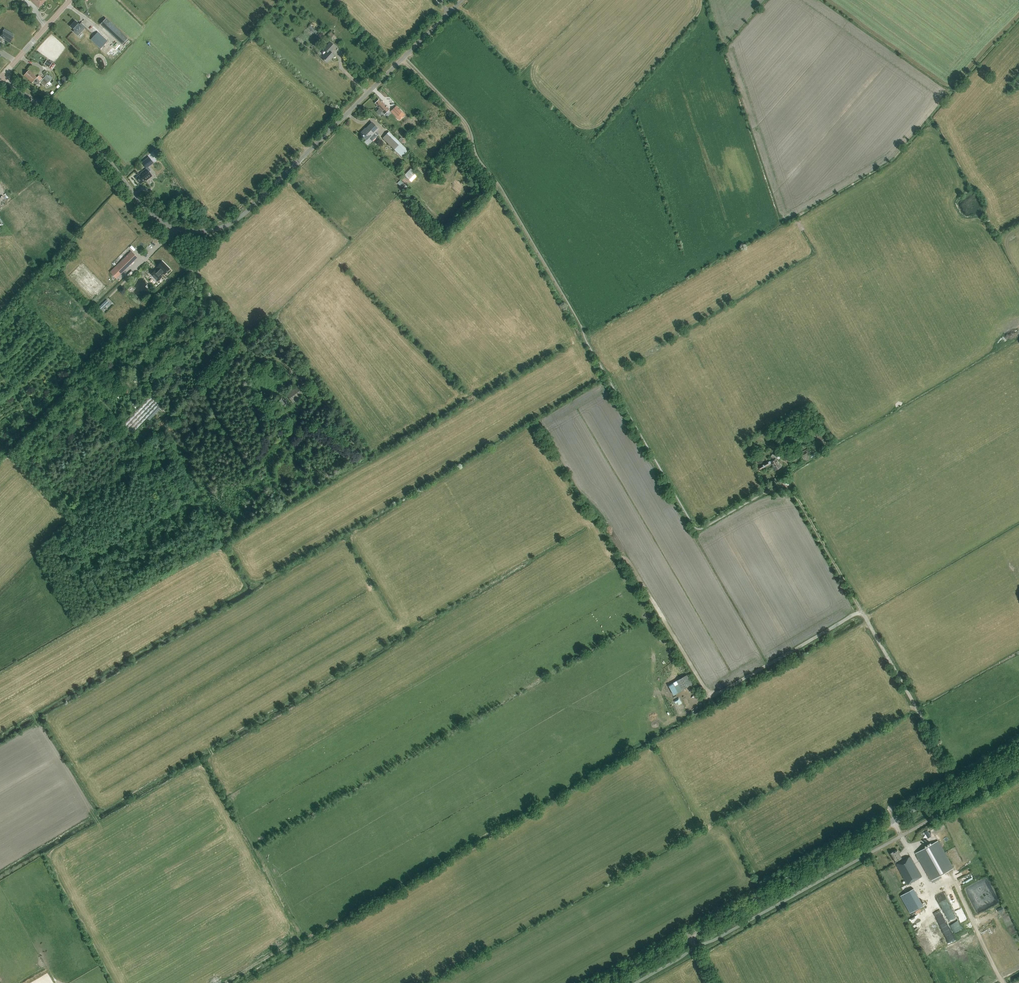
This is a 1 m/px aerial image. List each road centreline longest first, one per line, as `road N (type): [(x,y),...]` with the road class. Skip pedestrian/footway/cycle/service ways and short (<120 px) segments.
road 1 (unclassified): [(1,76),(104,154),(132,195),(169,227),(224,227),(462,0)]
road 2 (secondary): [(603,982),(1018,751)]
road 3 (track): [(959,784),(792,491),(783,483),(764,493)]
road 4 (track): [(582,331),(477,162),(466,126),(402,58)]
road 5 (track): [(862,614),(699,702)]

